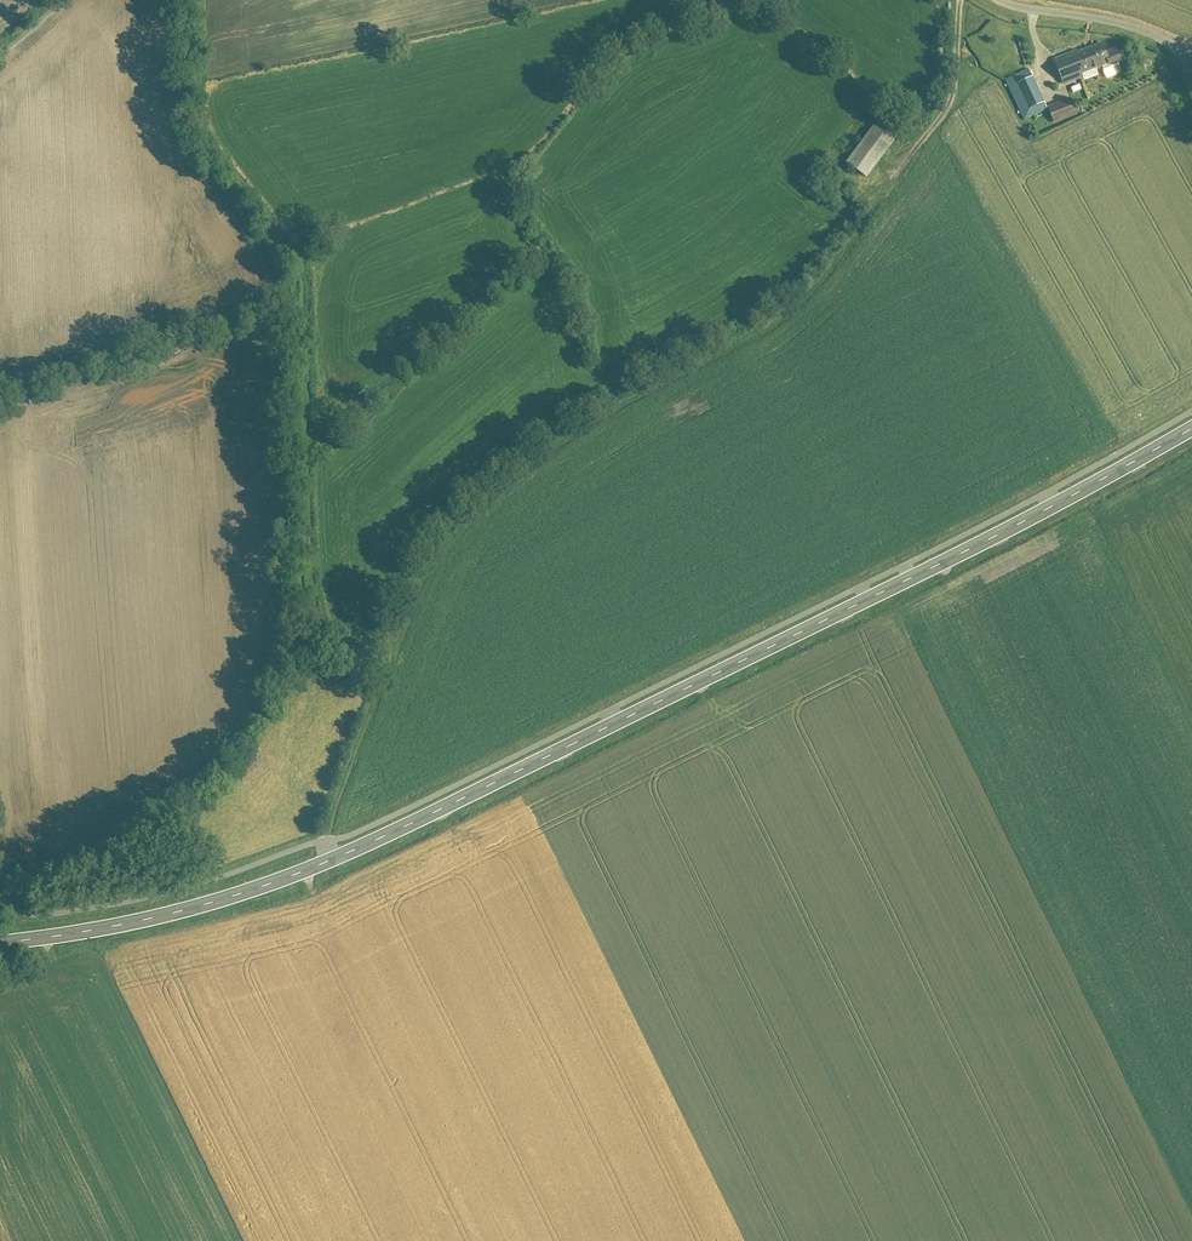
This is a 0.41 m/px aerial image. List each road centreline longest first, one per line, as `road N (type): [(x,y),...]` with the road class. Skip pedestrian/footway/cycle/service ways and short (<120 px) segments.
road 1 (tertiary): [(0,945),(171,915),(326,864),(968,552),(1191,430)]
road 2 (track): [(957,0),(952,97),(851,236),(761,316),(656,362),(486,493),(434,589),(324,842)]
road 3 (residential): [(1175,45),(1119,23),(1003,0)]

